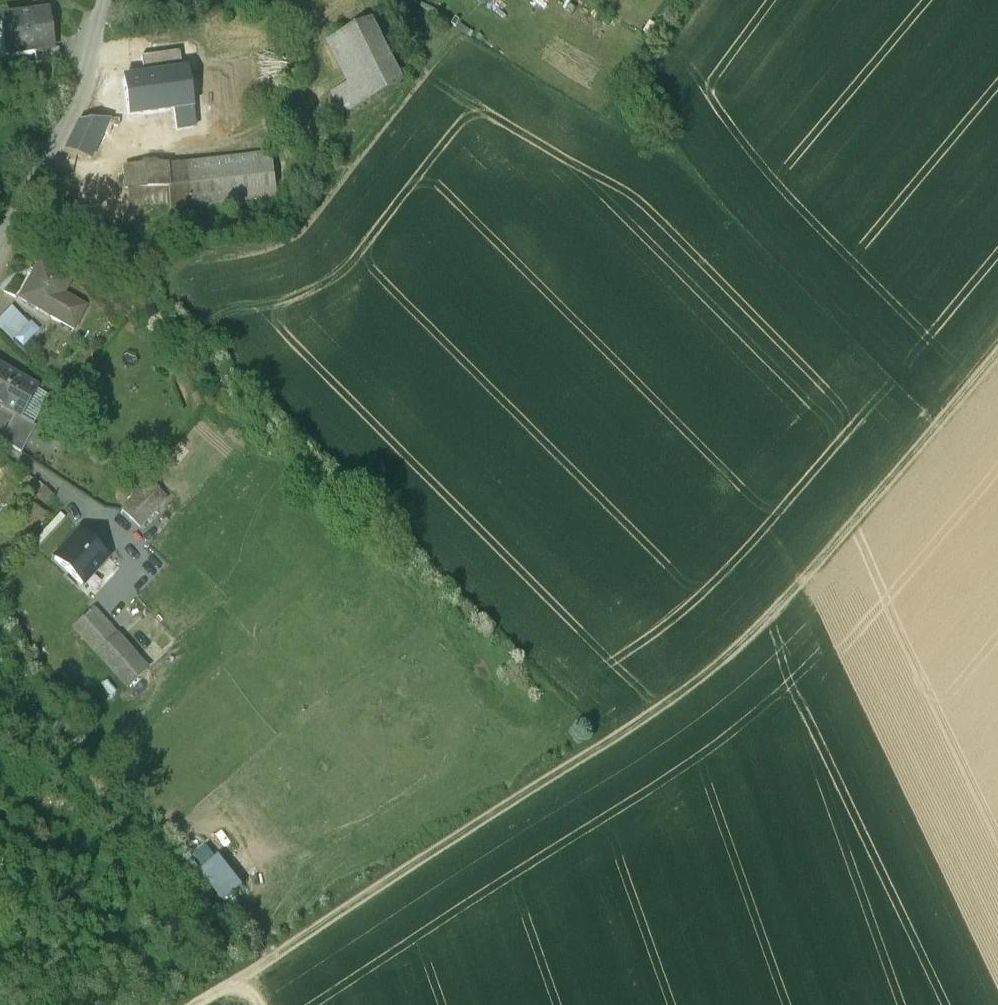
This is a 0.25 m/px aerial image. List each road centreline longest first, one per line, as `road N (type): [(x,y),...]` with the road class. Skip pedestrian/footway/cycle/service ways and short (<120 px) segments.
road 1 (track): [(997,351),(736,649),(195,1004)]
road 2 (residential): [(109,0),(87,77),(0,233)]

